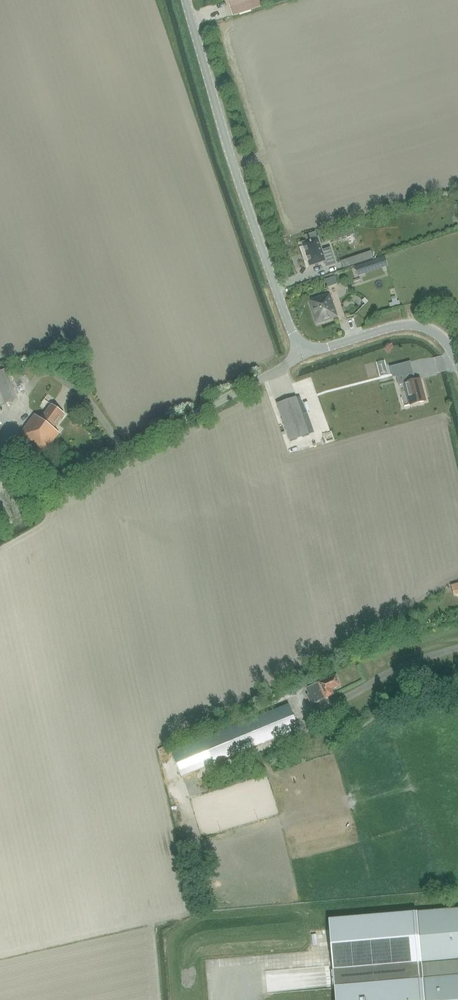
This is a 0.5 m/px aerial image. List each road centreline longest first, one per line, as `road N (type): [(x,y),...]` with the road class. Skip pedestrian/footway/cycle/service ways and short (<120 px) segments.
road 1 (unclassified): [(302,354),(185,0)]
road 2 (unclassified): [(0,523),(302,354)]
road 3 (unclassified): [(457,362),(442,338),(415,325),(302,354)]

